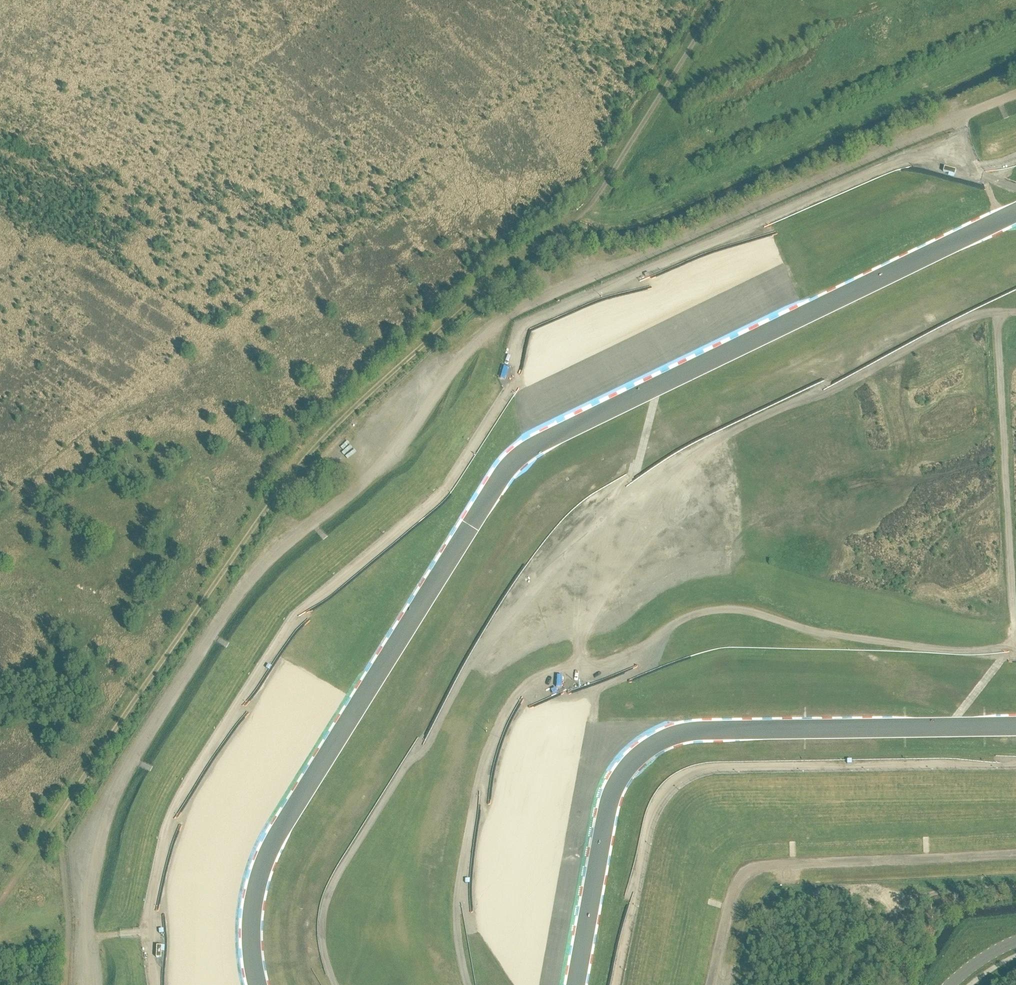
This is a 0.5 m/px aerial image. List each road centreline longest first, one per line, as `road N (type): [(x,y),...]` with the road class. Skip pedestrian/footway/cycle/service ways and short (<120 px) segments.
road 1 (track): [(0,904),(302,464),(529,252),(584,214),(722,0)]
road 2 (track): [(847,984),(886,922),(908,904),(1015,888)]
road 3 (track): [(60,817),(67,984)]

